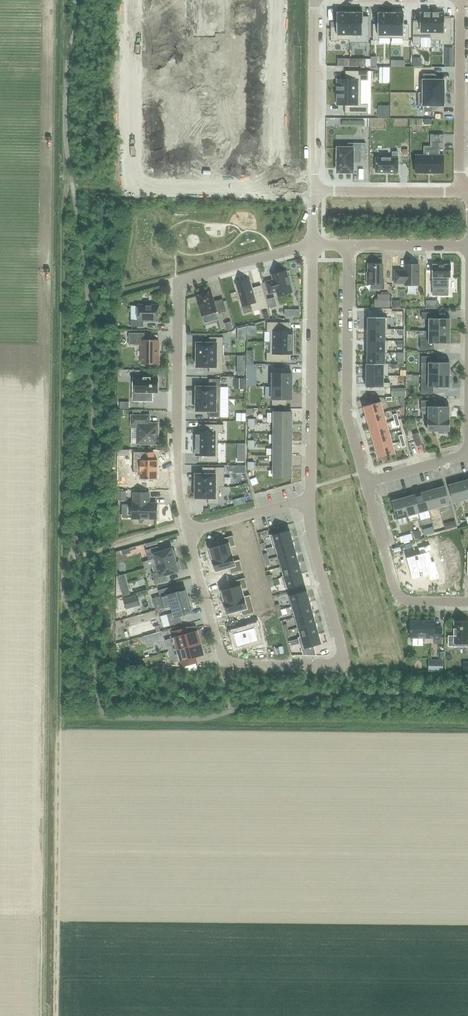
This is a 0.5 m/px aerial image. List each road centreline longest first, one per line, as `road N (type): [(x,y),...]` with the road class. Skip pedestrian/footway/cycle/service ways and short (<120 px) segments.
road 1 (residential): [(308,500),(341,664),(224,662),(188,533)]
road 2 (residential): [(188,533),(177,463),(177,282),(312,246)]
road 3 (residential): [(132,0),(130,190),(277,192)]
road 4 (residential): [(312,246),(308,500)]
road 5 (residential): [(349,246),(348,418),(365,484)]
road 6 (residential): [(460,0),(460,193)]
road 7 (residential): [(277,192),(278,0)]
road 8 (residential): [(314,0),(313,191)]
road 9 (residential): [(365,484),(399,597),(467,602)]
road 10 (residential): [(460,193),(313,191)]
road 11 (residential): [(188,533),(308,500)]

